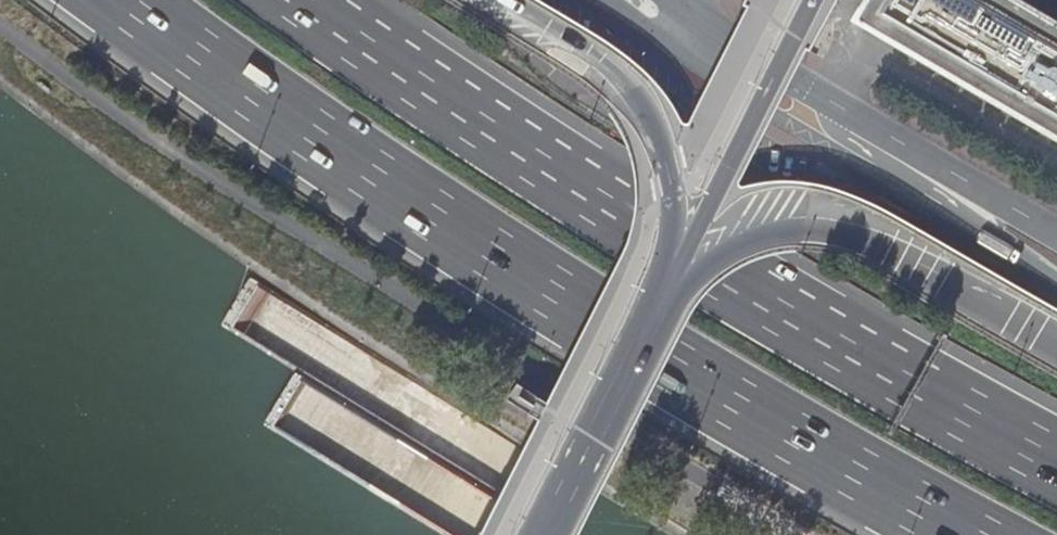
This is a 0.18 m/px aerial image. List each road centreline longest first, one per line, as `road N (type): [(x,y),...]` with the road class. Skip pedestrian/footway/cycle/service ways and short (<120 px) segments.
road 1 (motorway): [(124,0),(555,292),(970,534)]
road 2 (residential): [(0,26),(236,192),(805,534)]
road 3 (motorway): [(1056,463),(682,252),(303,0)]
road 4 (secondary): [(1056,342),(906,256),(822,229),(760,236),(719,256),(649,314)]
road 5 (secondary): [(497,0),(603,56),(657,111),(678,169),(679,199),(649,314)]
road 6 (secondary): [(807,0),(649,314)]
road 7 (secondary): [(665,36),(775,116),(958,217)]
road 8 (secondary): [(1056,235),(840,105)]
road 9 (secondary): [(649,314),(544,534)]
road 10 (secondary): [(840,105),(681,12)]
road 11 (secondary): [(840,105),(846,139),(934,189),(958,217)]

